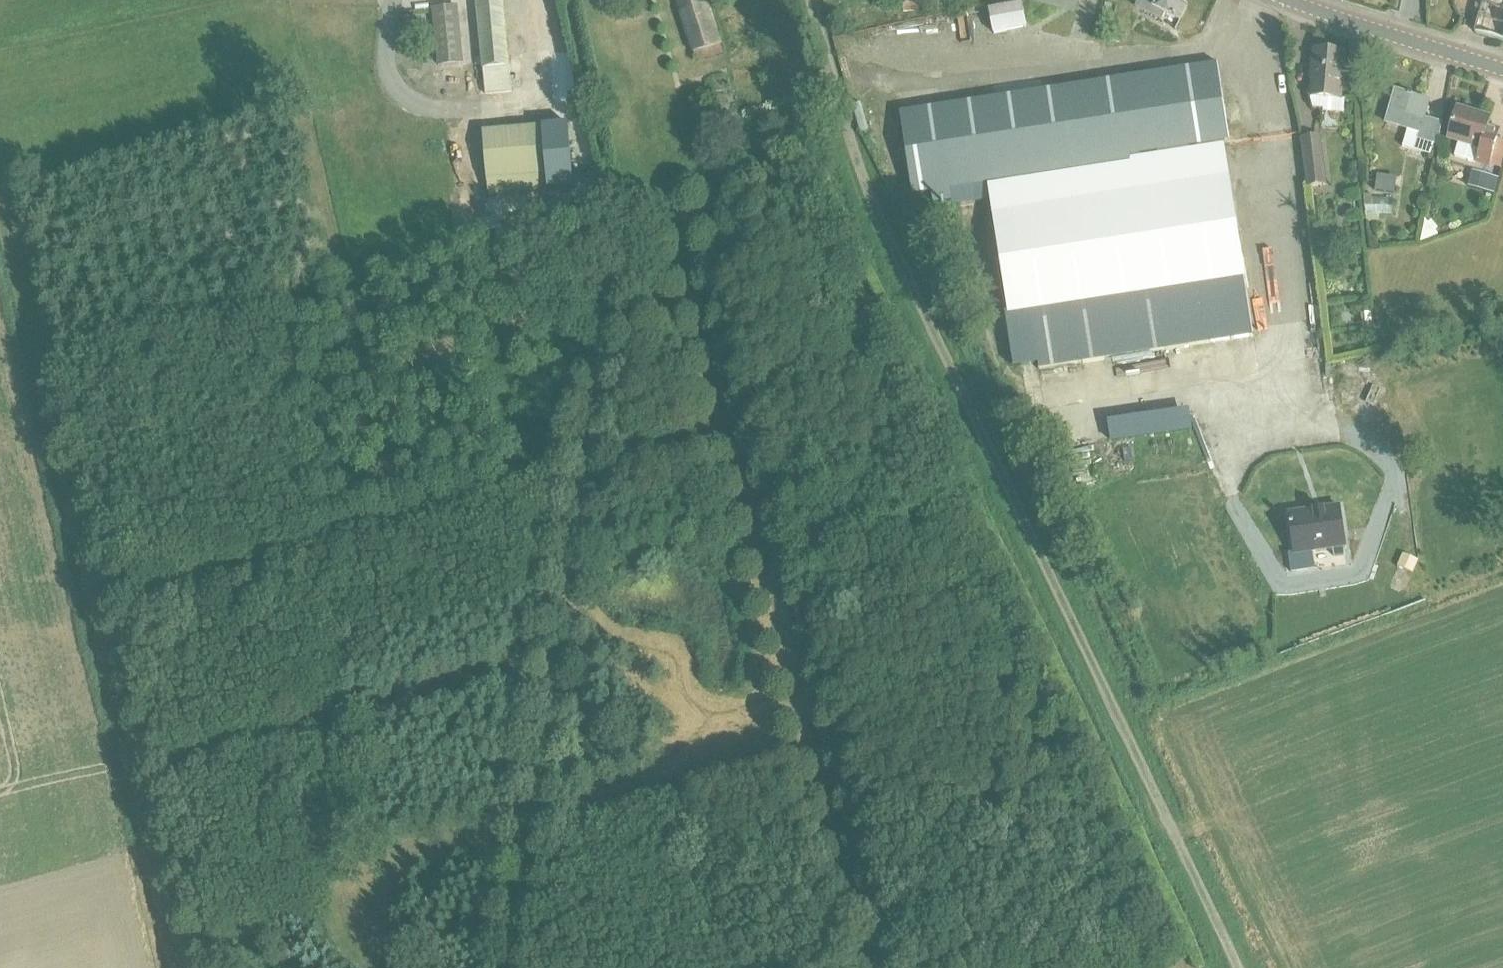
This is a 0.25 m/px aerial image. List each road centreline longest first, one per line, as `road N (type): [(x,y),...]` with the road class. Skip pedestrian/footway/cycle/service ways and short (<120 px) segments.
road 1 (track): [(811,0),(859,160),(902,263),(1239,967)]
road 2 (tertiary): [(1285,0),(1502,68)]

